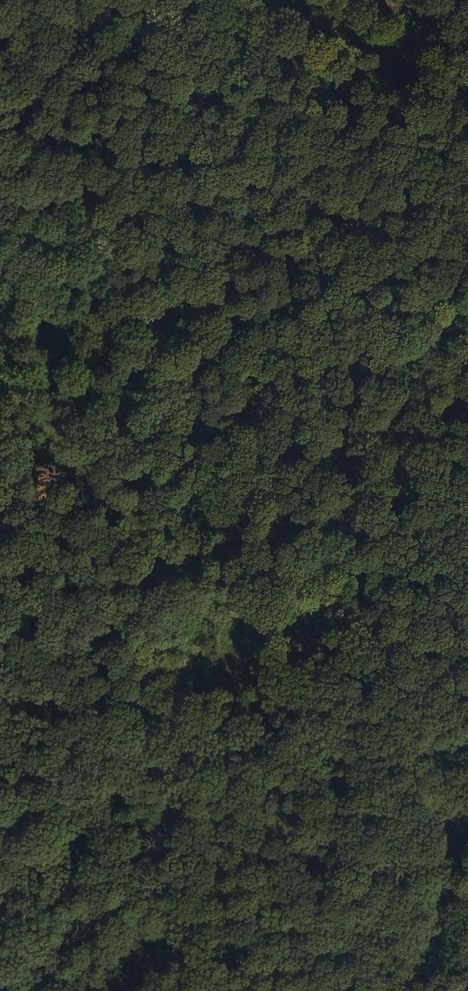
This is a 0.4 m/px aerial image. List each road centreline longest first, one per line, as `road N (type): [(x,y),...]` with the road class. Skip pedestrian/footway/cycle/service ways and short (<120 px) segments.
road 1 (track): [(0,32),(467,69)]
road 2 (track): [(257,644),(0,915)]
road 3 (track): [(257,644),(392,549),(417,461),(467,406)]

